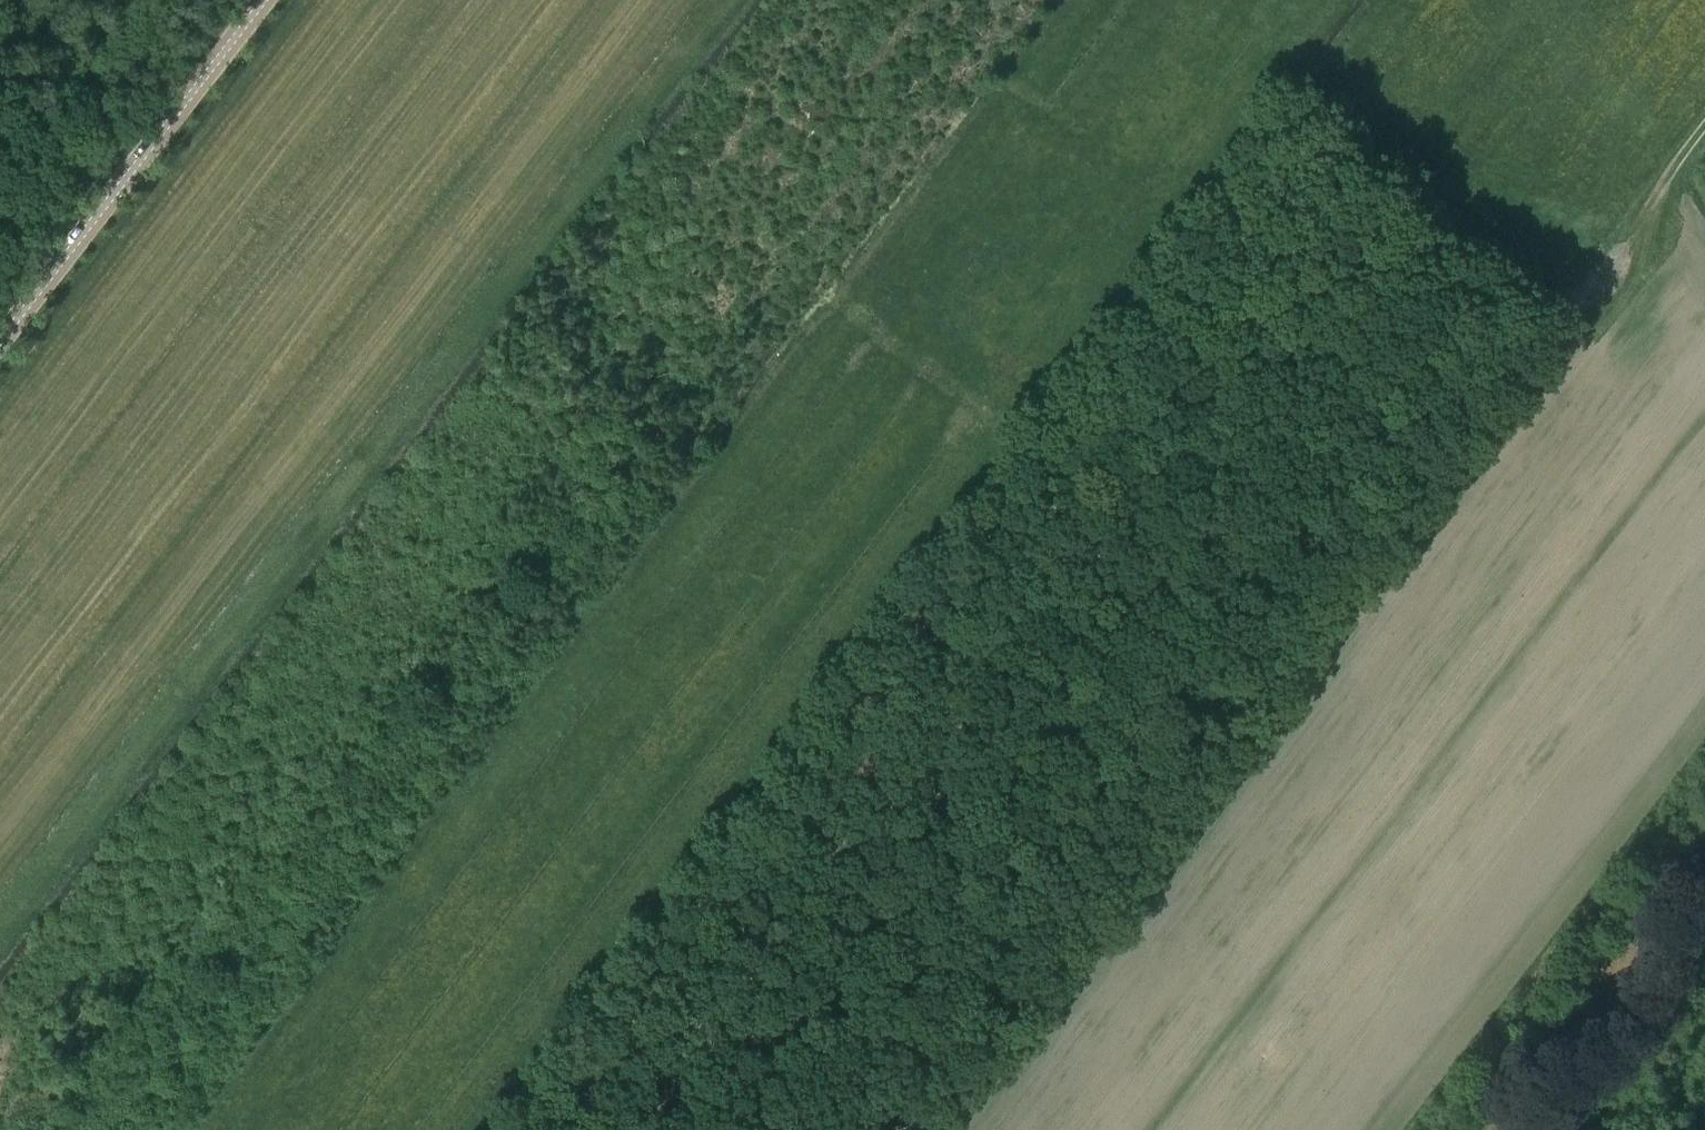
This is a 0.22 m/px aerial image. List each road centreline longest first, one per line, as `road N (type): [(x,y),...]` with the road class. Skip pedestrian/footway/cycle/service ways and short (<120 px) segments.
road 1 (tertiary): [(0,340),(262,0)]
road 2 (track): [(1486,1129),(1704,851)]

